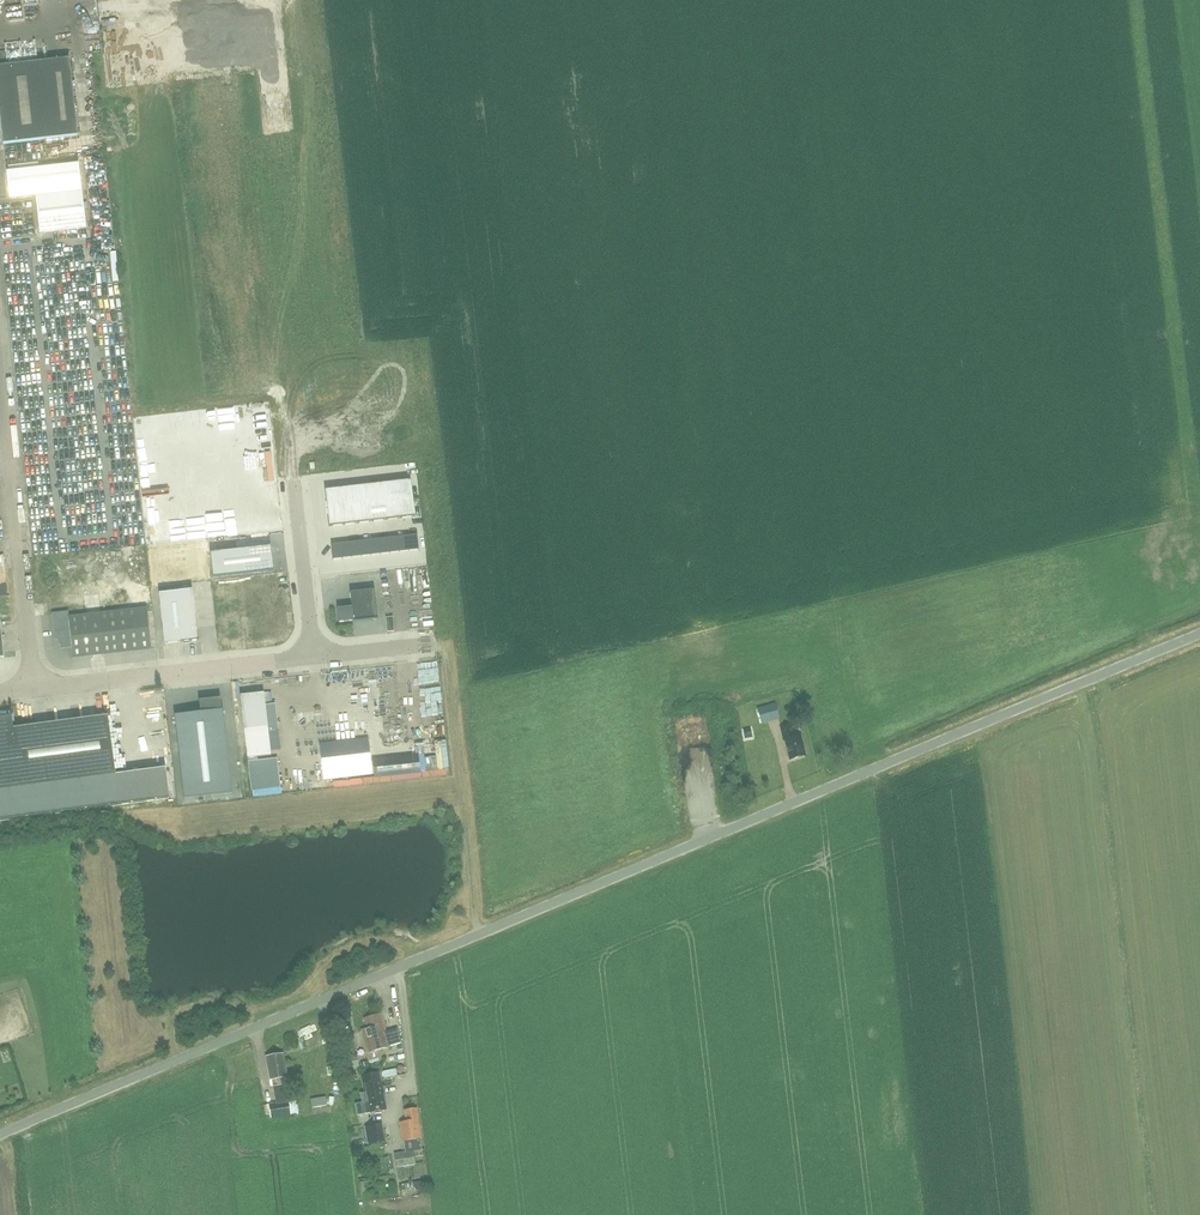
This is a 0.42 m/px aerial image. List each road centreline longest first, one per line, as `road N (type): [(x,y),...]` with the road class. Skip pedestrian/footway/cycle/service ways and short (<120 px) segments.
road 1 (unclassified): [(0,1135),(1199,632)]
road 2 (unclassified): [(36,690),(315,656)]
road 3 (unclassified): [(36,690),(9,446)]
road 4 (unclassified): [(315,656),(294,479)]

